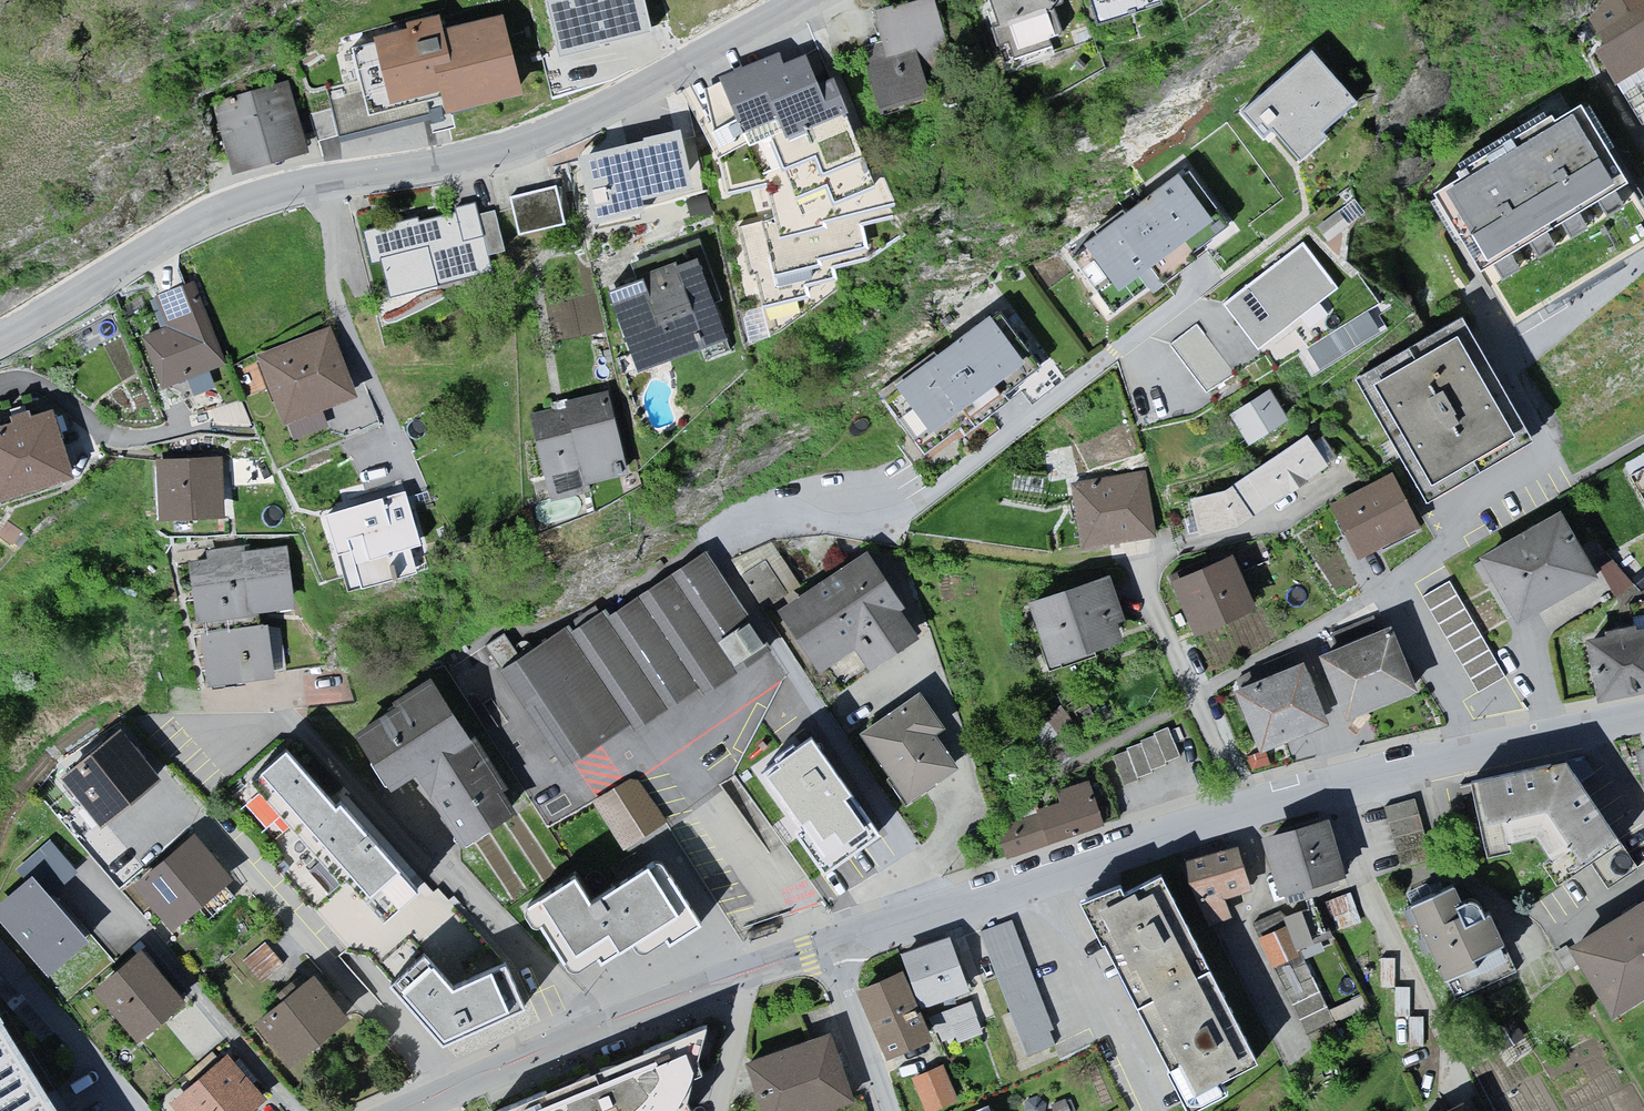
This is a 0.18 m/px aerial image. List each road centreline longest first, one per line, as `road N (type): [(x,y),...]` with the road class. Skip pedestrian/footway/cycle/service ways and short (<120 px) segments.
road 1 (residential): [(943,905),(720,559),(720,536),(760,515),(865,522),(908,511),(1212,277)]
road 2 (tertiary): [(812,0),(515,154),(276,189),(211,214),(0,341)]
road 3 (residential): [(943,905),(1245,808),(1643,715)]
road 4 (residential): [(403,1110),(754,969)]
road 5 (residential): [(0,951),(140,1110)]
road 6 (residential): [(890,1110),(829,945)]
road 7 (residential): [(754,969),(716,1110)]
road 8 (residential): [(829,945),(943,905)]

